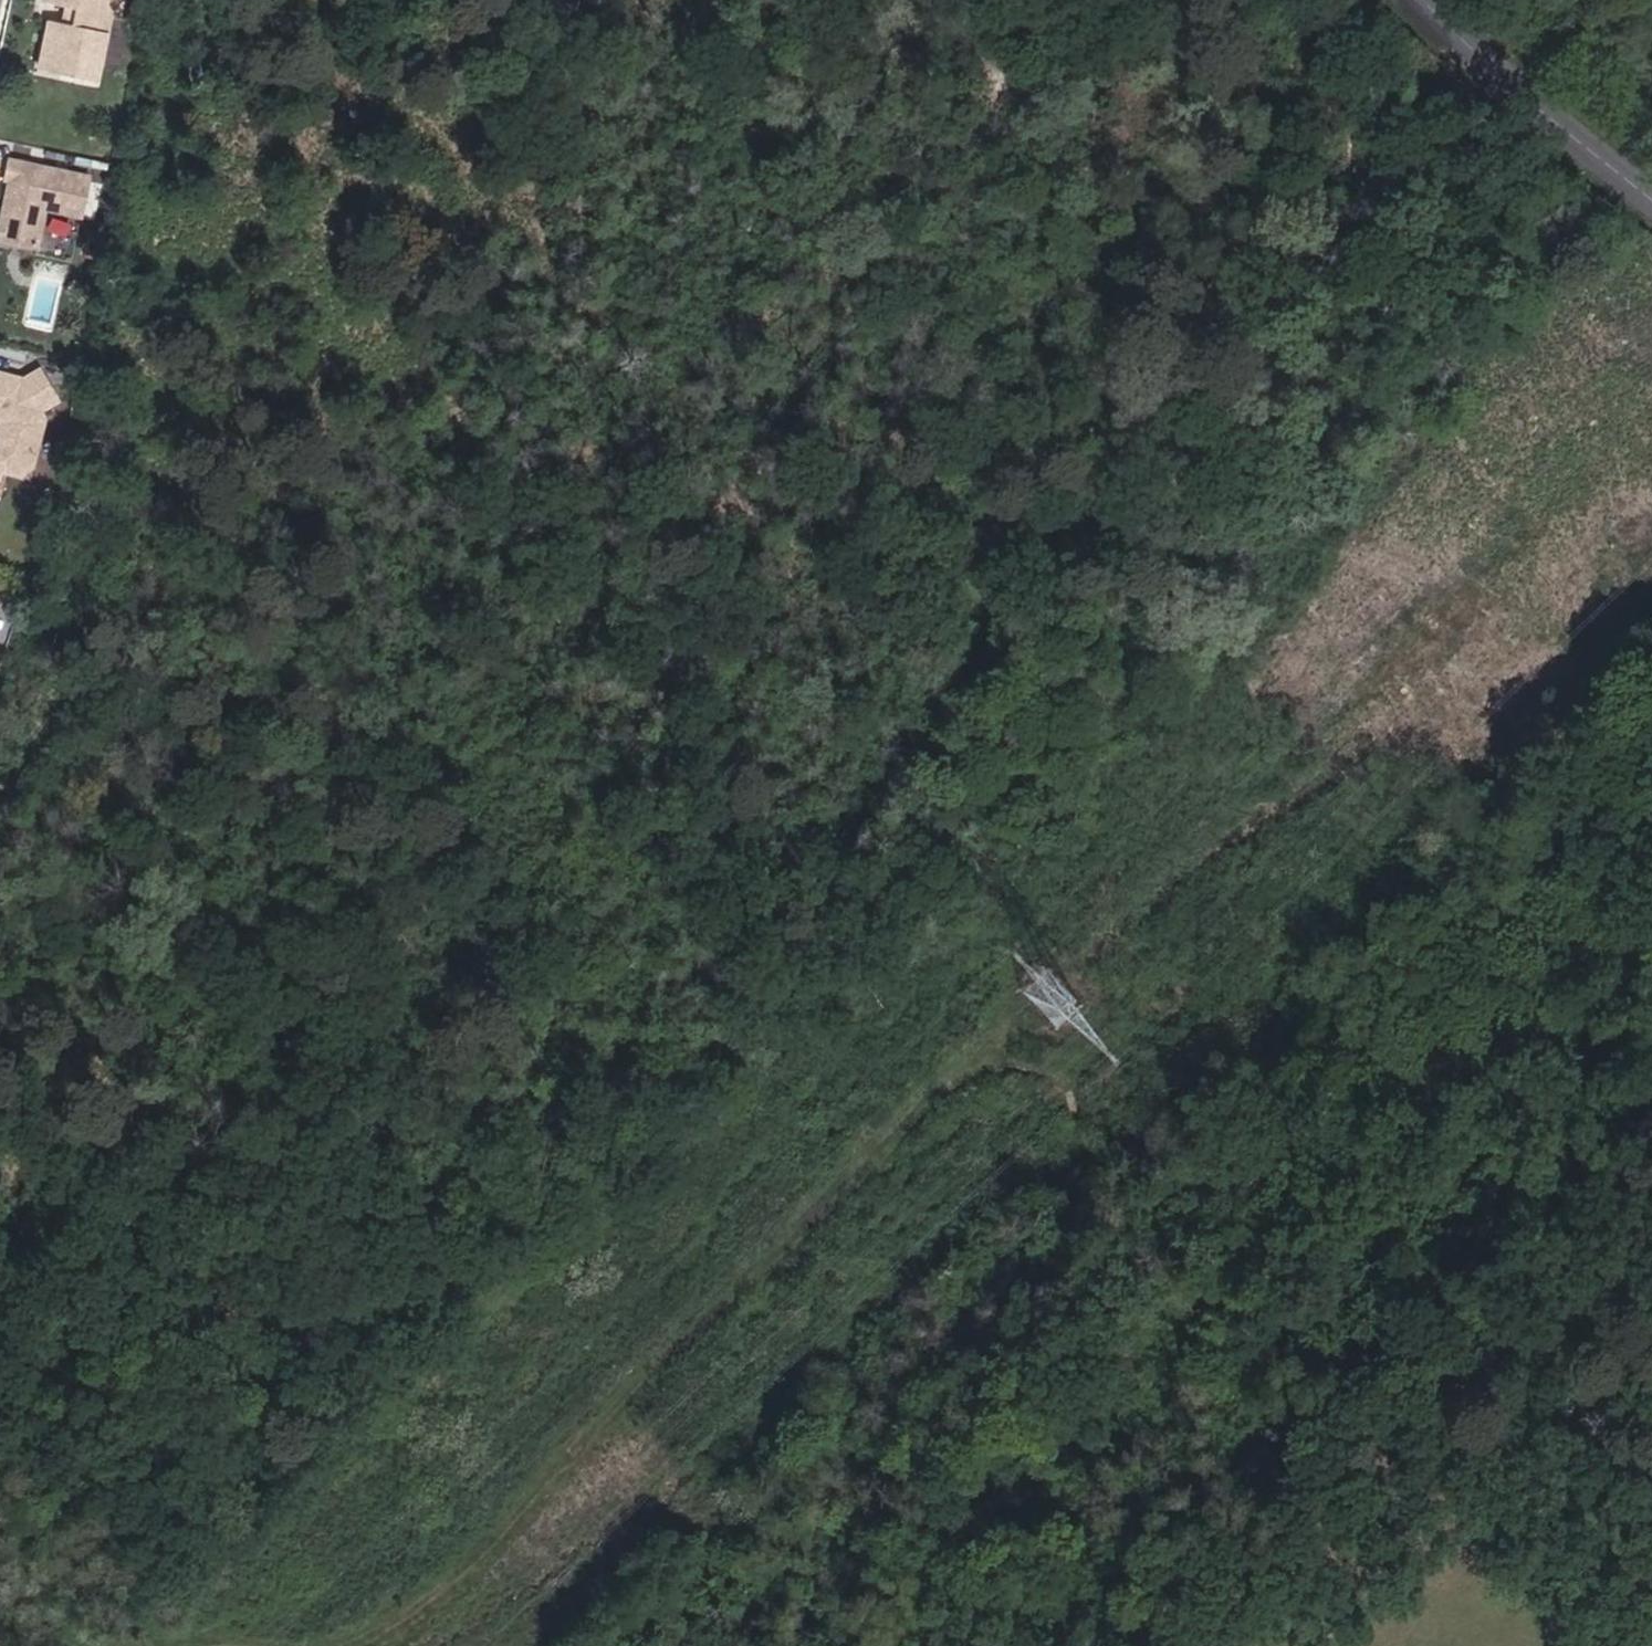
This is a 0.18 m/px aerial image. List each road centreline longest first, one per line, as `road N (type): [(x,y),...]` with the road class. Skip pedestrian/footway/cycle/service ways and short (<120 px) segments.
road 1 (track): [(373,1645),(479,1561),(936,1087),(989,1061),(1035,1073),(1086,1125),(1173,1266),(1244,1337),(1319,1372),(1385,1380),(1453,1416),(1511,1473),(1634,1645)]
road 2 (tertiary): [(1410,0),(1651,195)]

